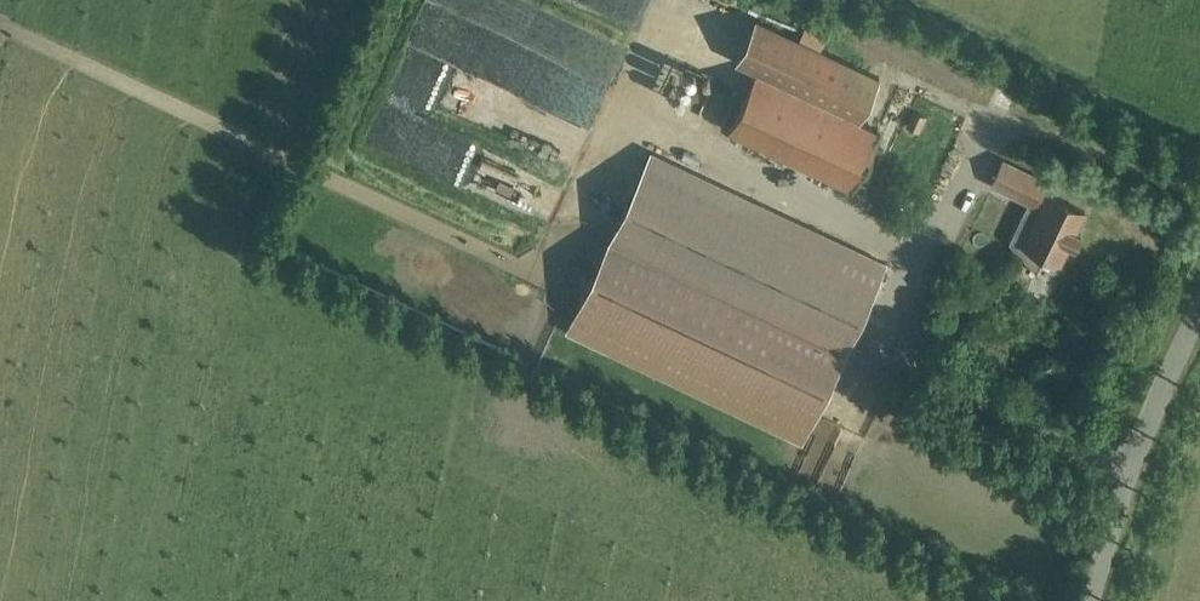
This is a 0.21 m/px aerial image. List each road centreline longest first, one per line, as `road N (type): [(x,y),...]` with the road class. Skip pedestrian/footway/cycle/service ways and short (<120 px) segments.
road 1 (unclassified): [(1081,600),(1199,313)]

